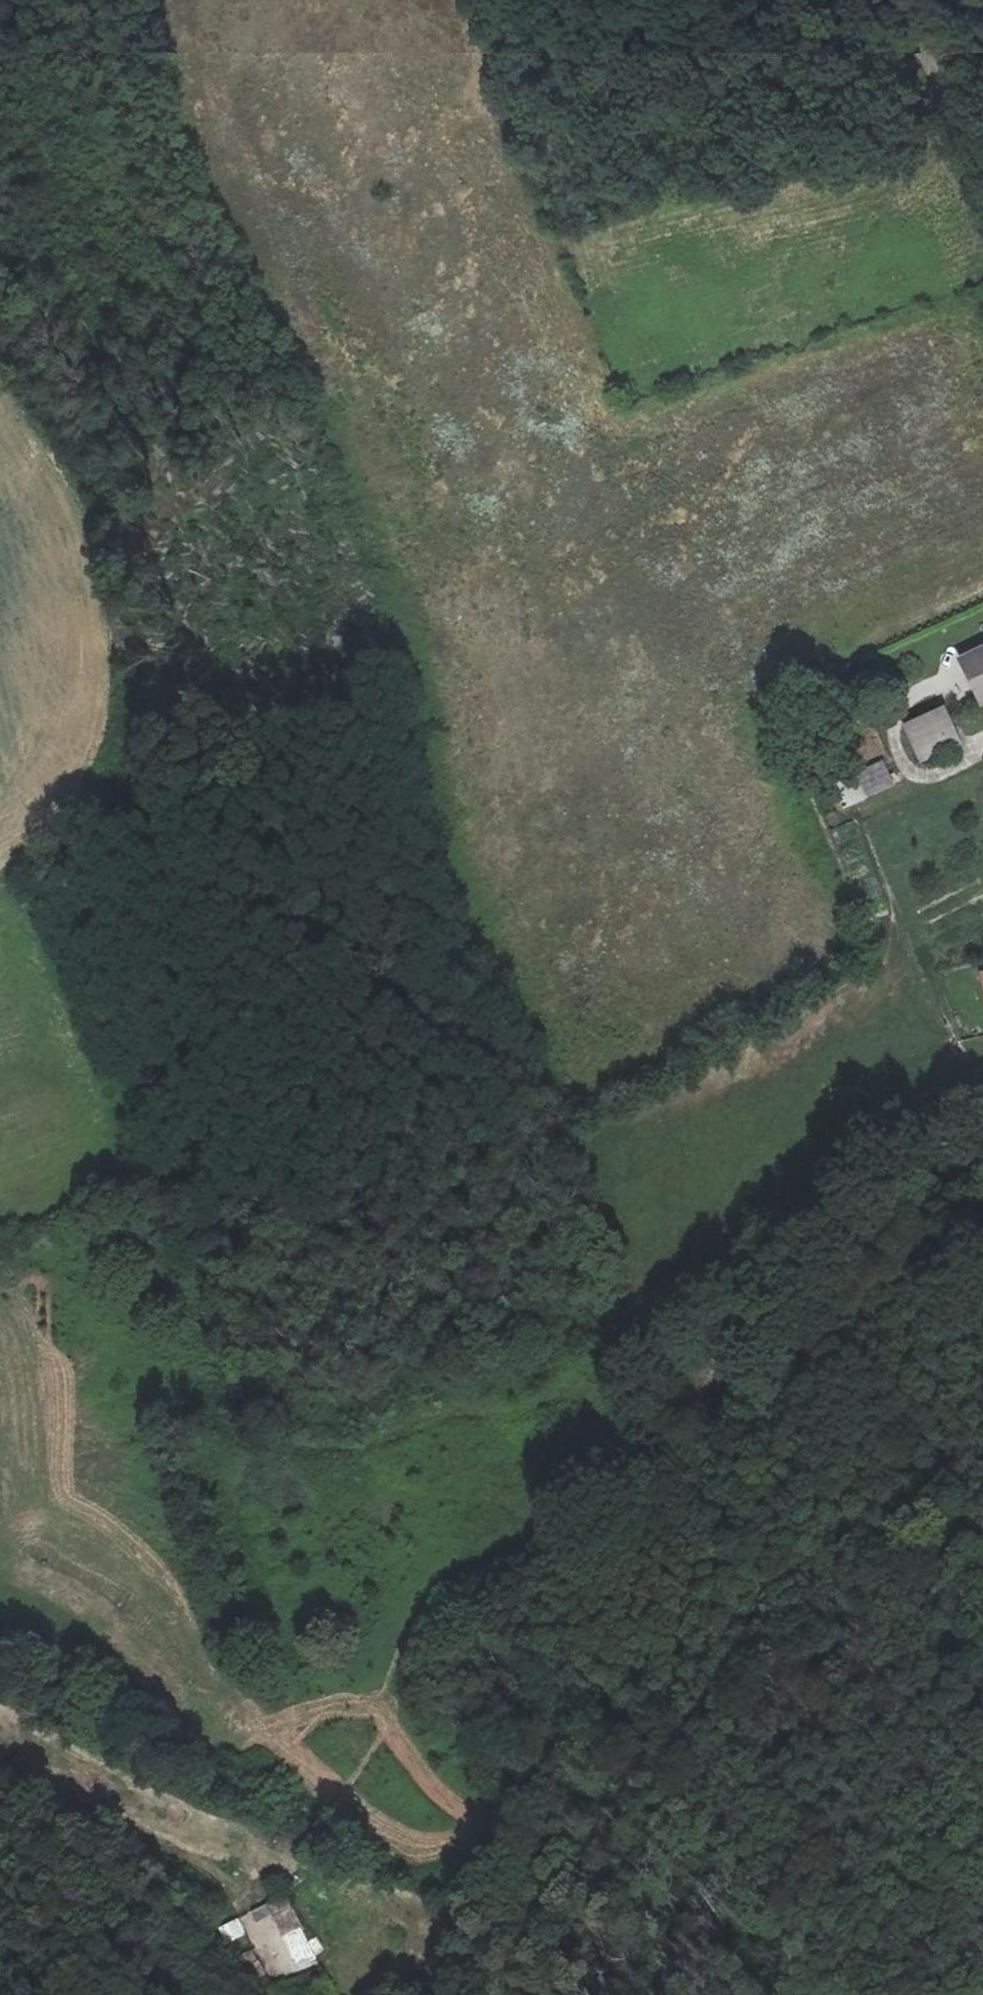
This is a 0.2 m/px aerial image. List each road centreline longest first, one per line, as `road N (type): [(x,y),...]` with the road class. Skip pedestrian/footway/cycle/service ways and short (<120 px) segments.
road 1 (residential): [(982,170),(928,61),(885,0)]

